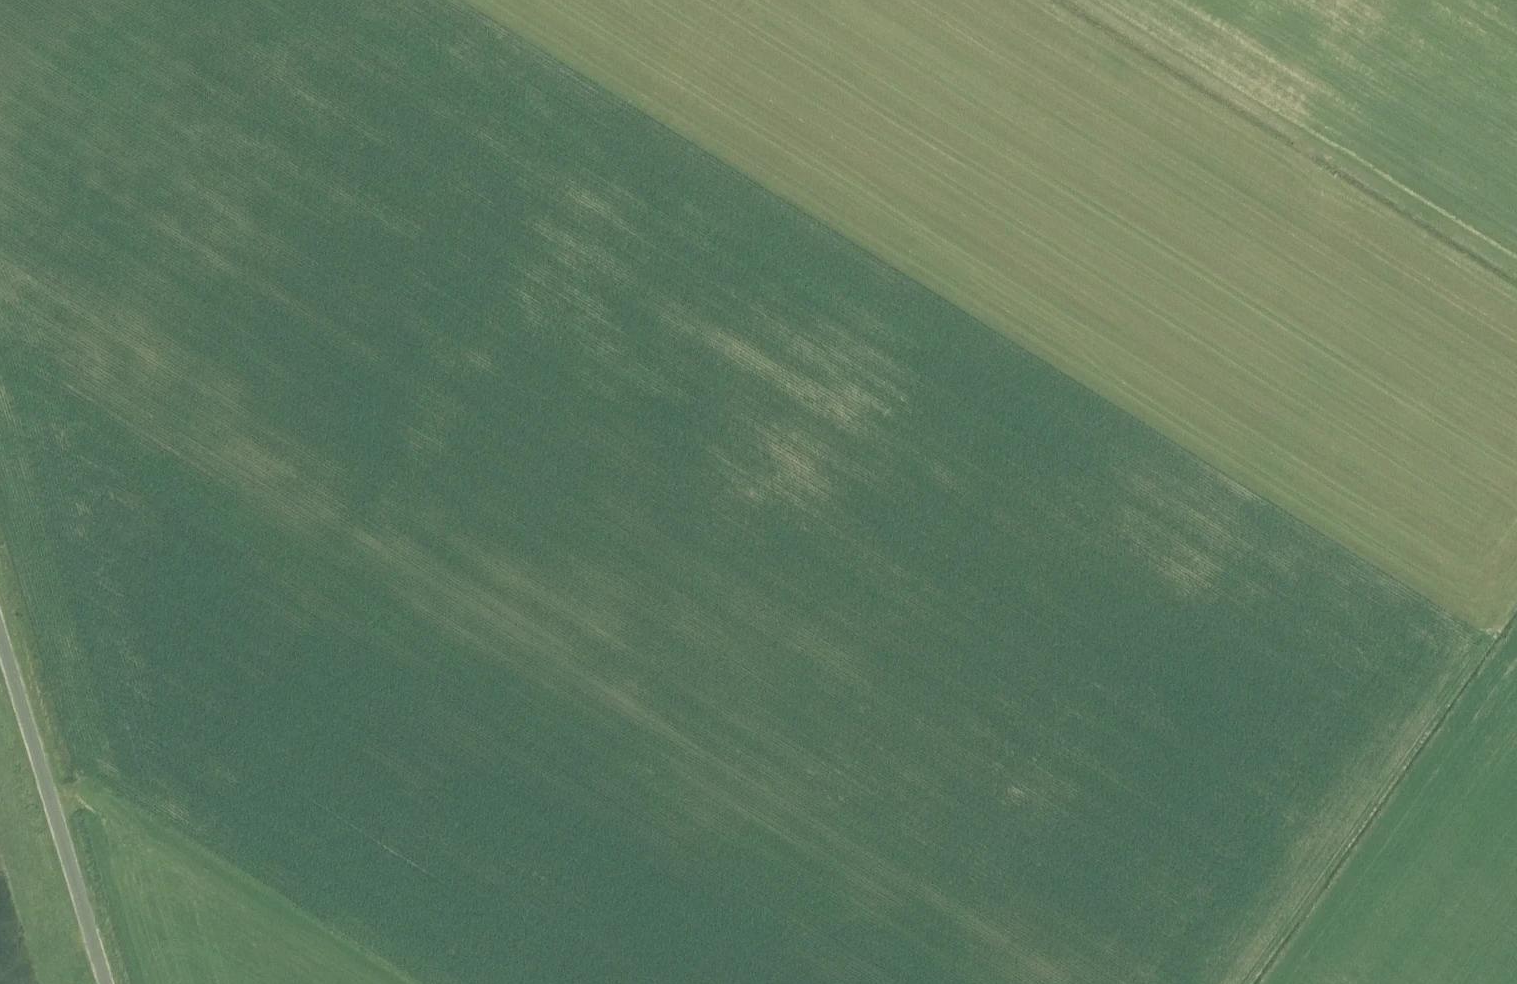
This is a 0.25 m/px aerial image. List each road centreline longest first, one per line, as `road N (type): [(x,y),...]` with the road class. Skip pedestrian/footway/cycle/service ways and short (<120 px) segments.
road 1 (unclassified): [(105,983),(0,635)]

